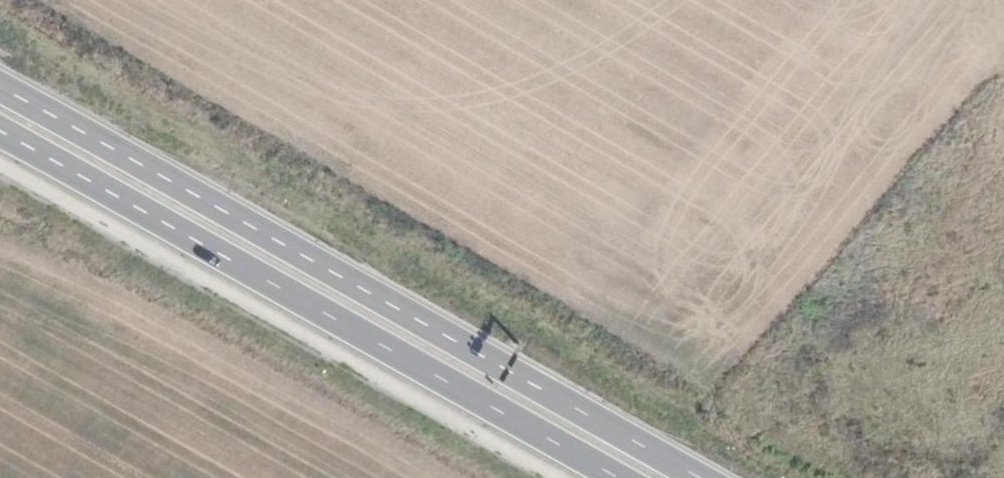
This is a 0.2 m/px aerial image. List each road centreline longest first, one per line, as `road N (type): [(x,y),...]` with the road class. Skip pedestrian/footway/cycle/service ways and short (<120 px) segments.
road 1 (primary): [(697,477),(0,86)]
road 2 (primary): [(0,127),(622,477)]

